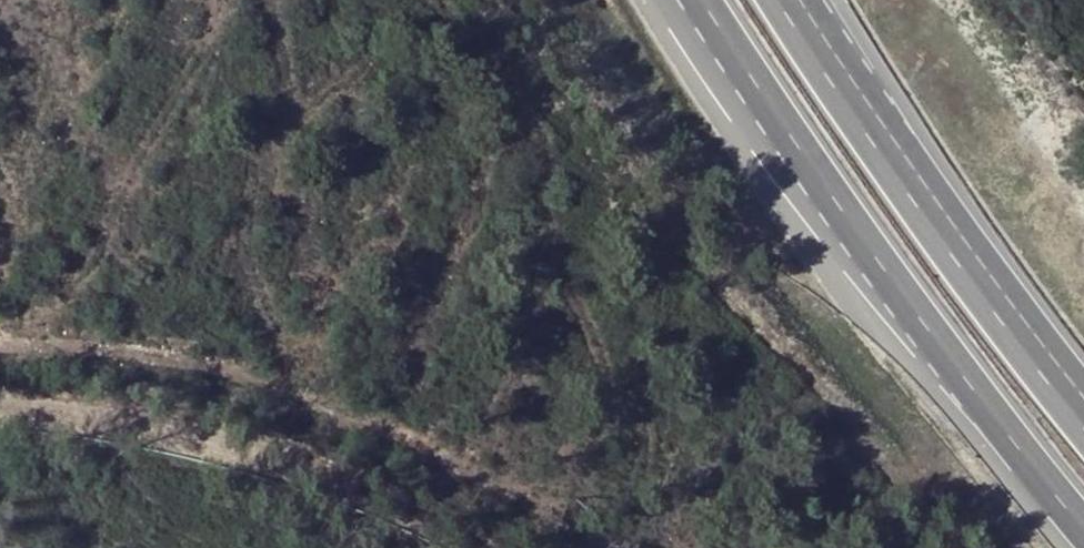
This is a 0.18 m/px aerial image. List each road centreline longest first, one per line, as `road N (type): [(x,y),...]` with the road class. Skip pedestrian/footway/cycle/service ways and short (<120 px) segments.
road 1 (motorway): [(666,0),(769,164),(1083,546)]
road 2 (motorway): [(1083,412),(797,0)]

